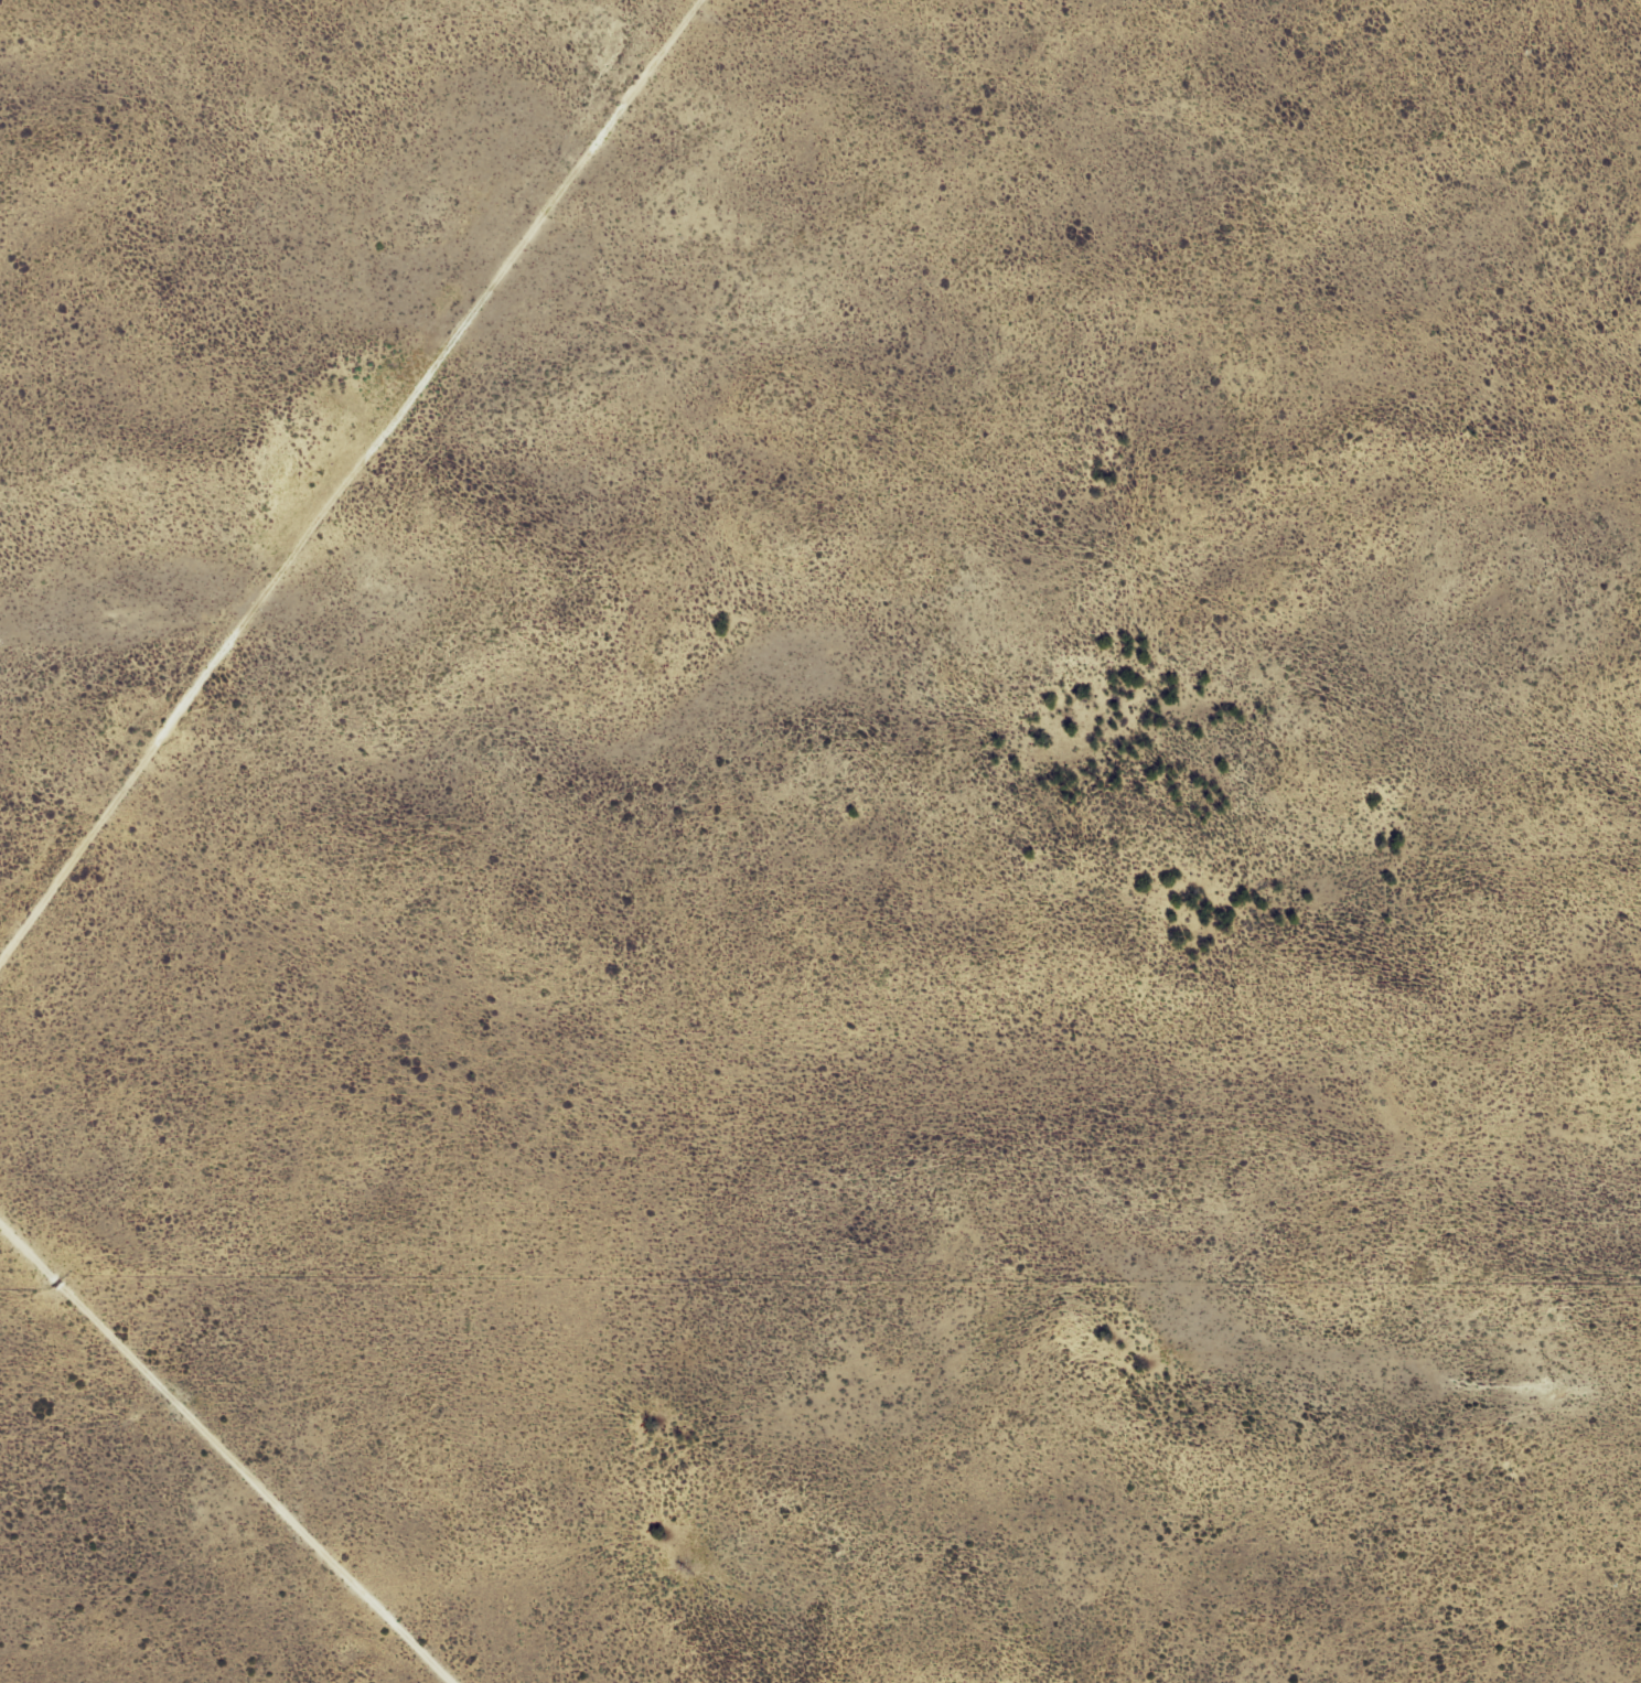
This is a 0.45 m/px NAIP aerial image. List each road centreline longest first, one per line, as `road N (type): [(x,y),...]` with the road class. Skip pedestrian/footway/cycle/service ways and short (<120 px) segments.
road 1 (residential): [(0,986),(79,890),(735,0)]
road 2 (residential): [(0,1181),(491,1682)]

